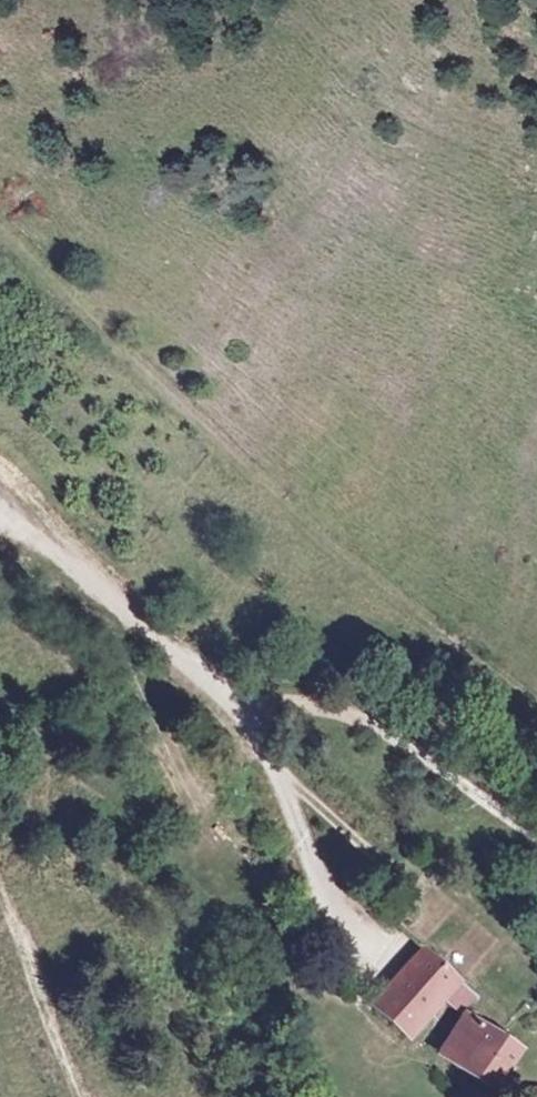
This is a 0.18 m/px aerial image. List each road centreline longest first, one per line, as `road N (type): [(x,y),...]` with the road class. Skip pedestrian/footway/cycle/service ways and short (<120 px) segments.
road 1 (track): [(536,843),(334,705),(236,710),(332,912),(373,948)]
road 2 (track): [(0,529),(236,710)]
road 3 (track): [(262,760),(371,847)]

